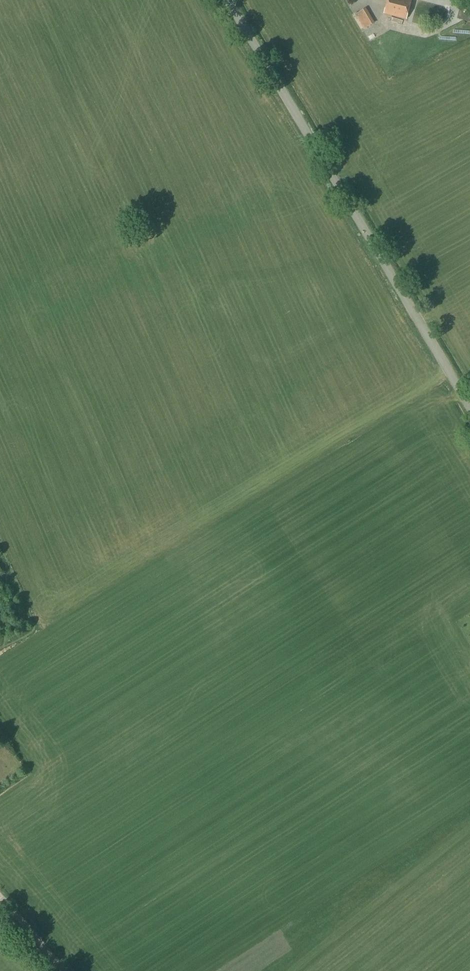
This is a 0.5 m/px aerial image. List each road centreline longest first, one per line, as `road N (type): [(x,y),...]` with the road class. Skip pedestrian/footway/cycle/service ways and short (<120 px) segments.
road 1 (unclassified): [(469,409),(227,0)]

